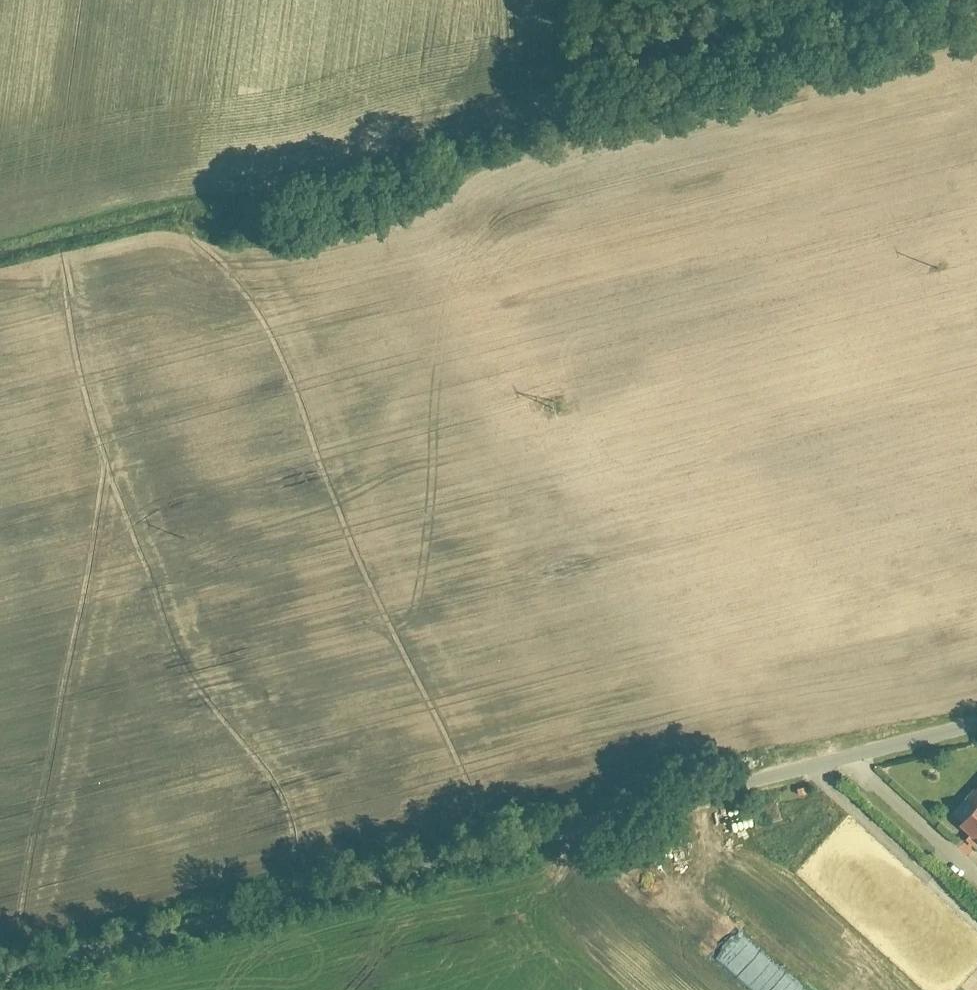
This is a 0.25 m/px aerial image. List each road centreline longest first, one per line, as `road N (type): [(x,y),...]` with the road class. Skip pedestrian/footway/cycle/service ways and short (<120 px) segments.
road 1 (unclassified): [(976,726),(0,978)]

